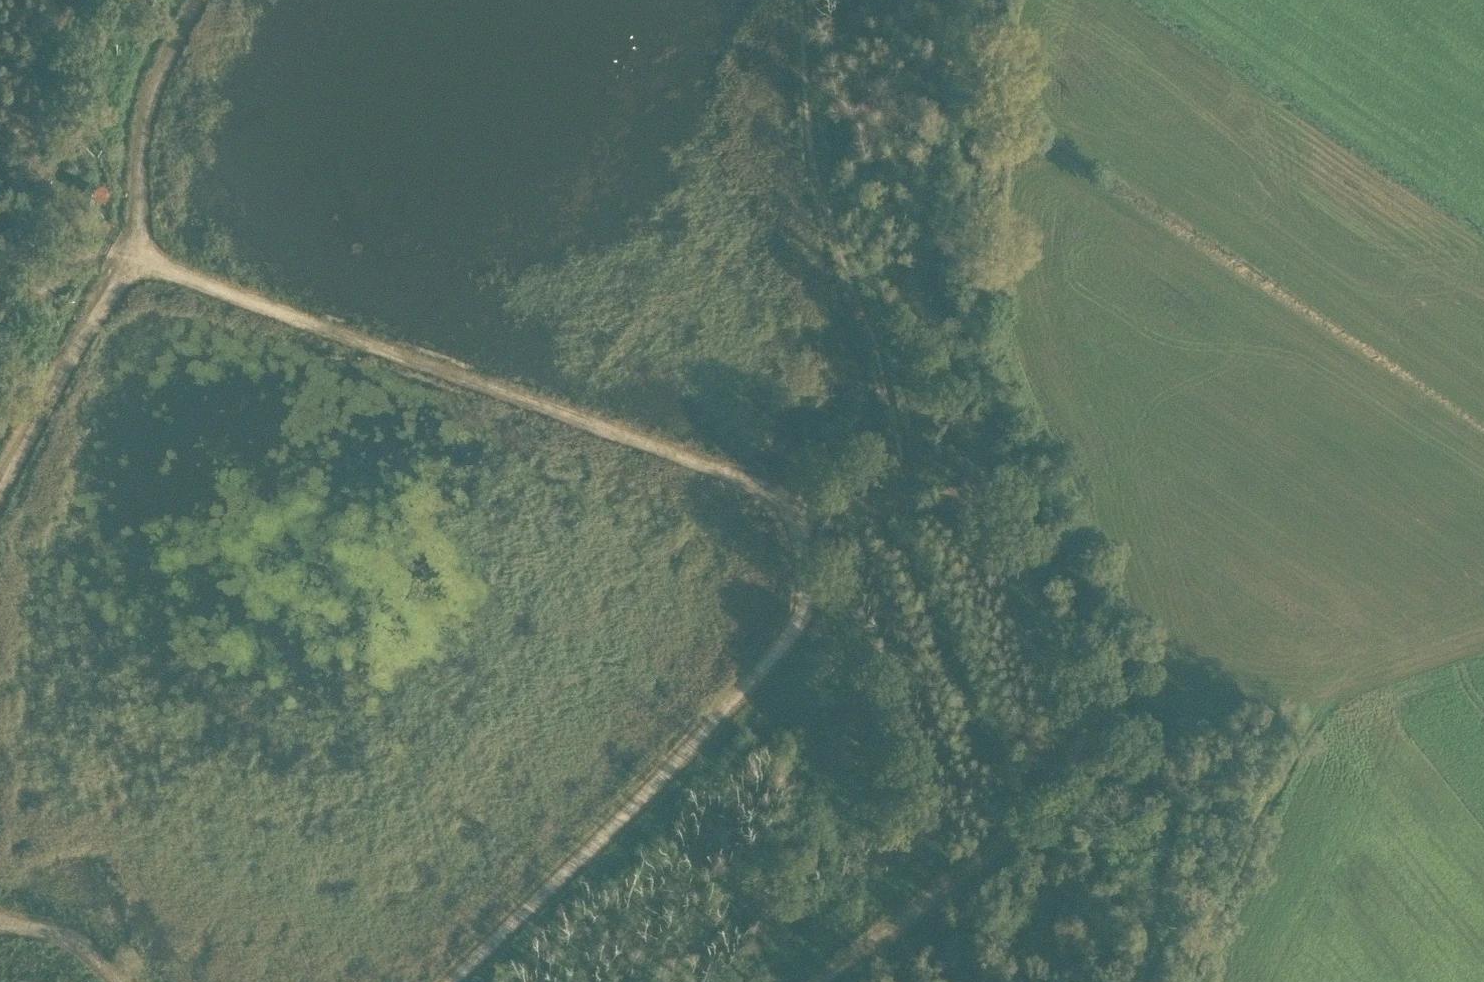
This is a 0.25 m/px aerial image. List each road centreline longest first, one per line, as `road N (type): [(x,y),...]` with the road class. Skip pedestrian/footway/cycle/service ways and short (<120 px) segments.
road 1 (track): [(1306,725),(1185,981)]
road 2 (track): [(0,307),(19,305),(91,251),(87,211),(43,153),(19,137)]
road 3 (track): [(0,179),(82,0)]

